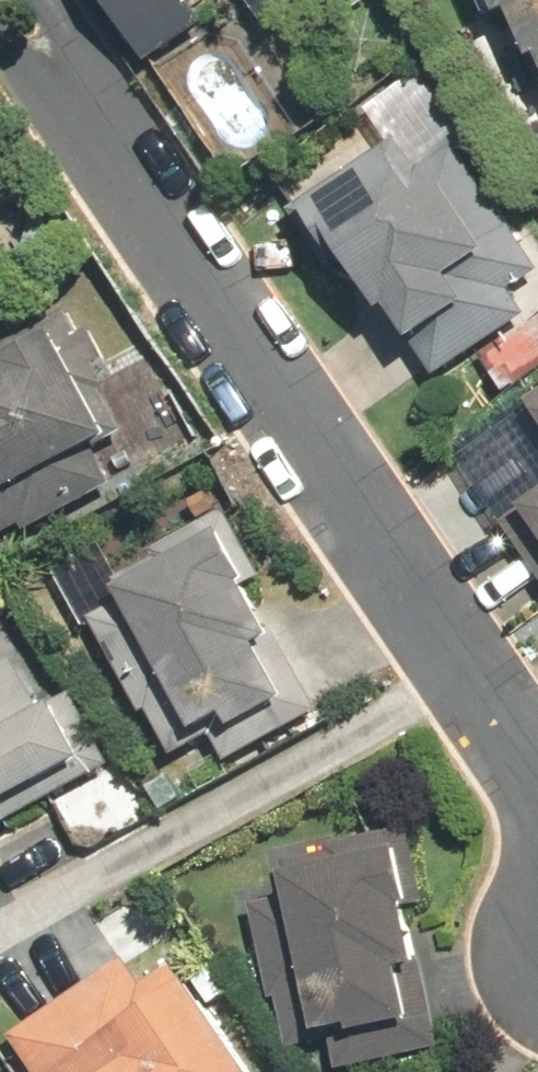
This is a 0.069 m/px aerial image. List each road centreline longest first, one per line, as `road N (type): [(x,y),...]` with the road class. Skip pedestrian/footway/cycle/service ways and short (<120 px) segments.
road 1 (residential): [(1,0),(537,813)]

